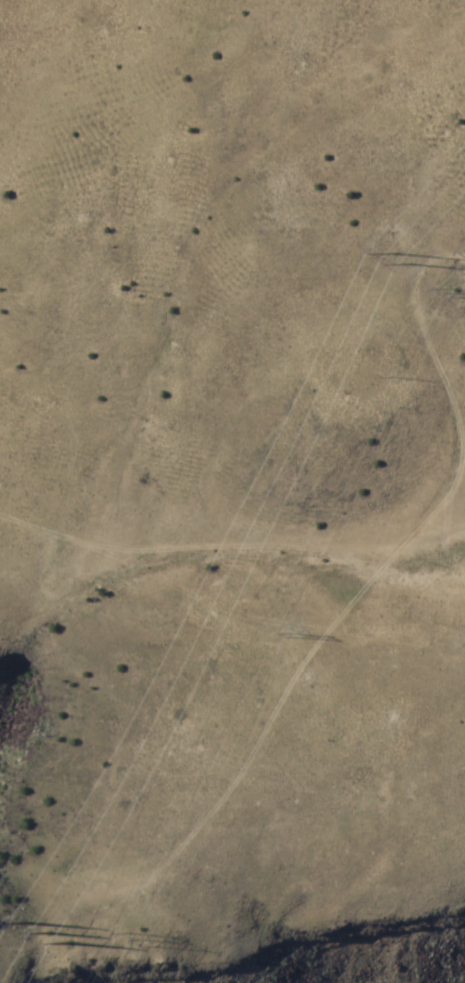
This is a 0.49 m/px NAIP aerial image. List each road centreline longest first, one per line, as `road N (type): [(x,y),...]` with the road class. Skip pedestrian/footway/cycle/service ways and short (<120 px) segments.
road 1 (residential): [(0,571),(182,667),(260,646),(323,578),(344,520),(364,337),(406,210),(464,118)]
road 2 (track): [(435,522),(384,549),(125,545),(0,508)]
road 3 (track): [(435,522),(464,452),(457,400),(416,310),(424,262)]

